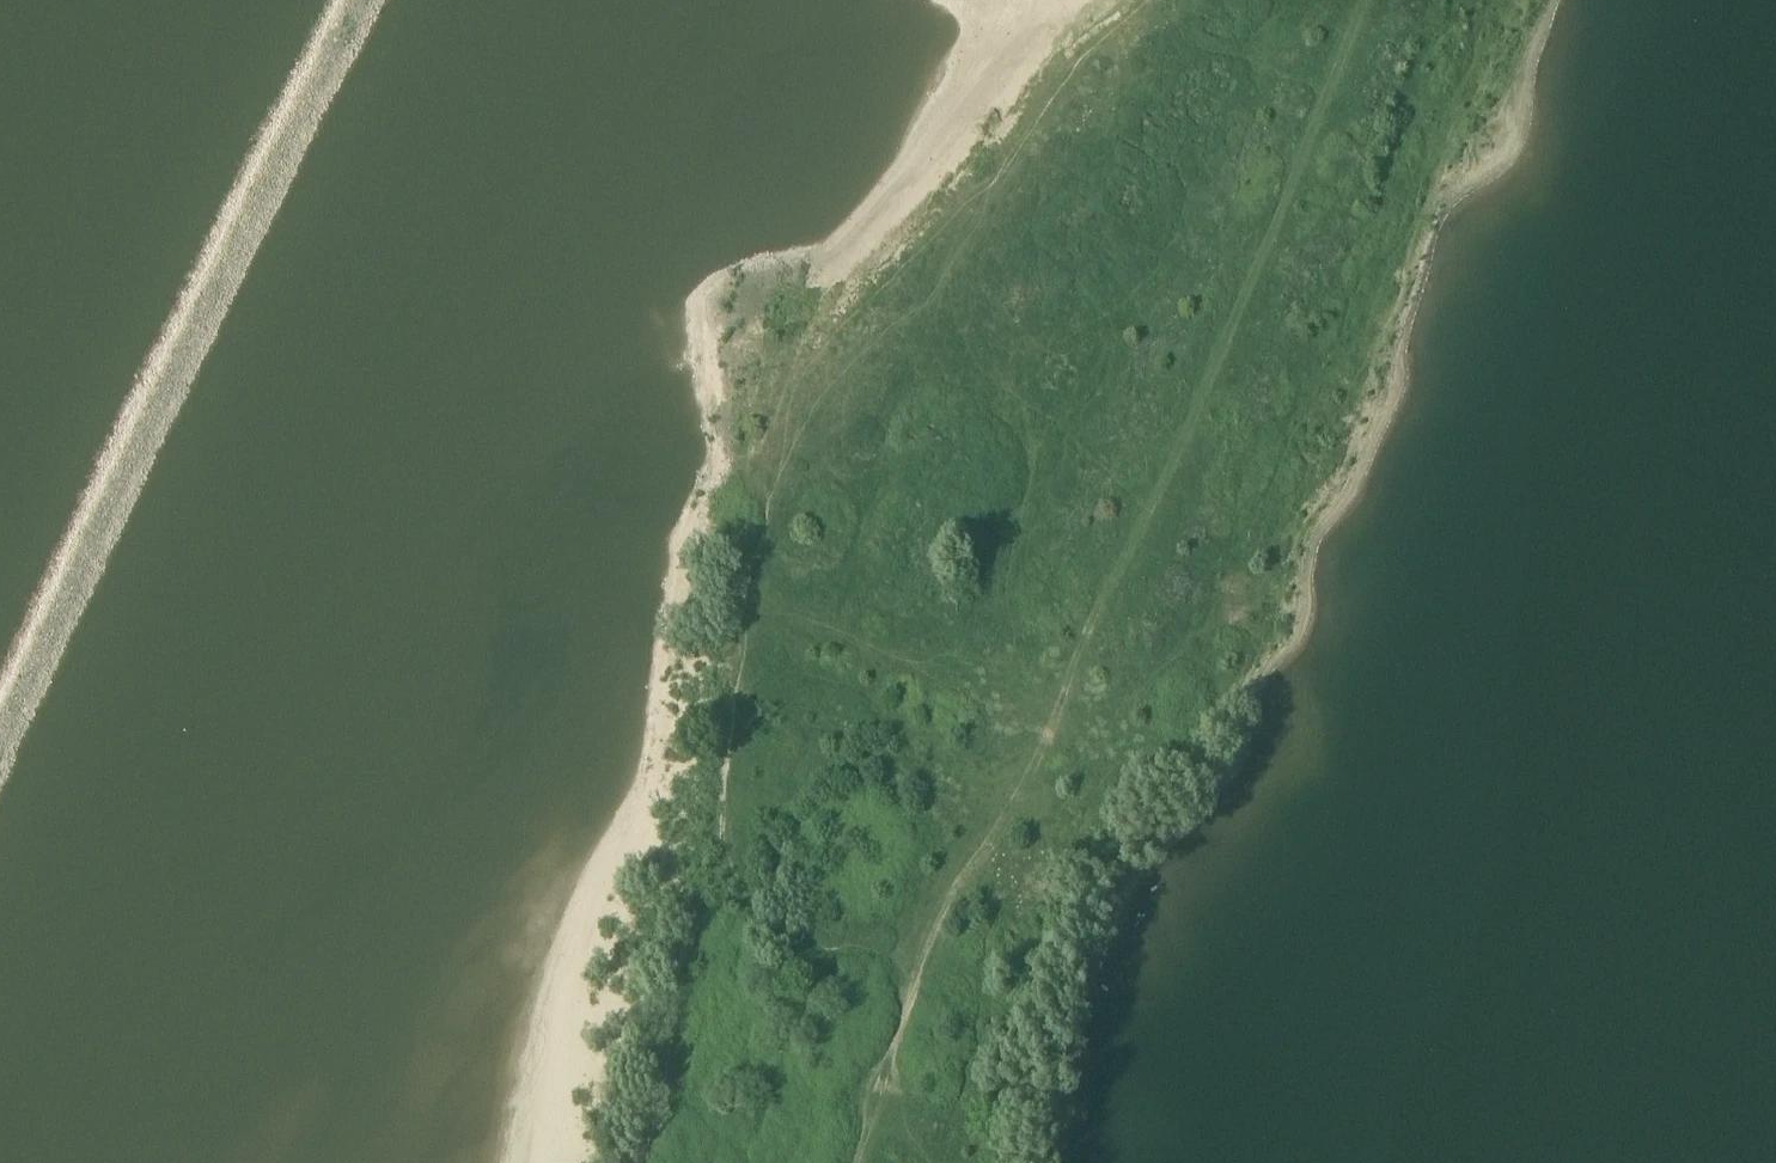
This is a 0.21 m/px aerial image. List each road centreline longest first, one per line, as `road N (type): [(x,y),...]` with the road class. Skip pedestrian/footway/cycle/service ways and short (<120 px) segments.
road 1 (track): [(1372,0),(1037,778),(878,1059),(855,1162)]

